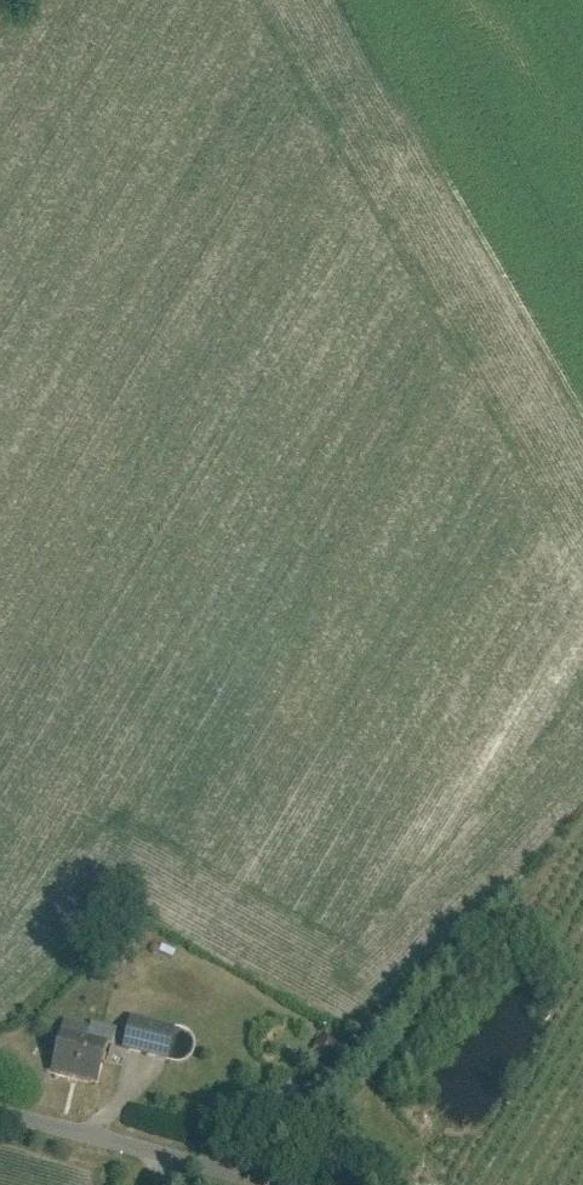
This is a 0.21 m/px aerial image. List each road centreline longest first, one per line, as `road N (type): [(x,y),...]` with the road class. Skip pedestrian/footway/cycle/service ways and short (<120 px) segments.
road 1 (unclassified): [(0,1112),(268,1184)]

